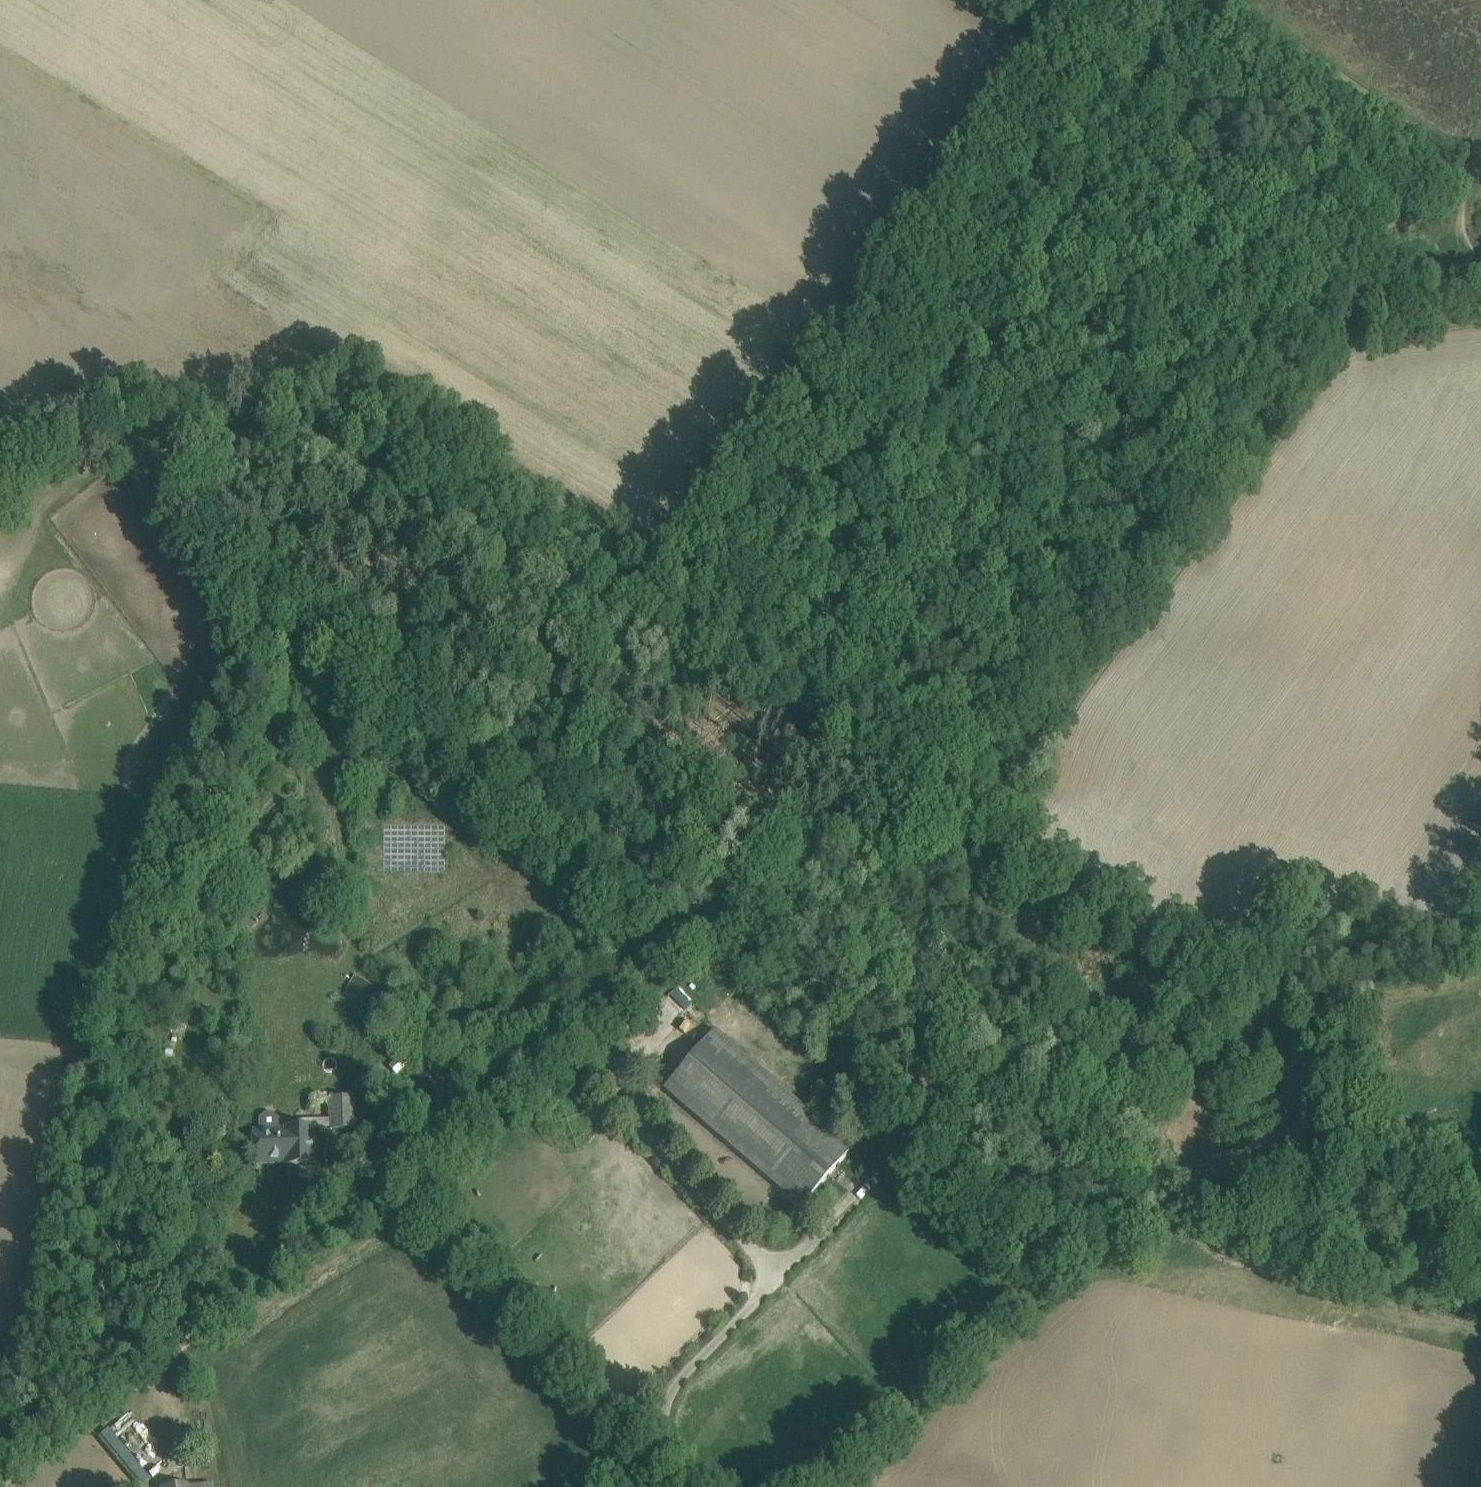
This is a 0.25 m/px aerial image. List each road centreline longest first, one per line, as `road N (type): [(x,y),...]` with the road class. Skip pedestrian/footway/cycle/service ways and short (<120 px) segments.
road 1 (track): [(1480,272),(1448,265),(1441,254),(1480,168)]

